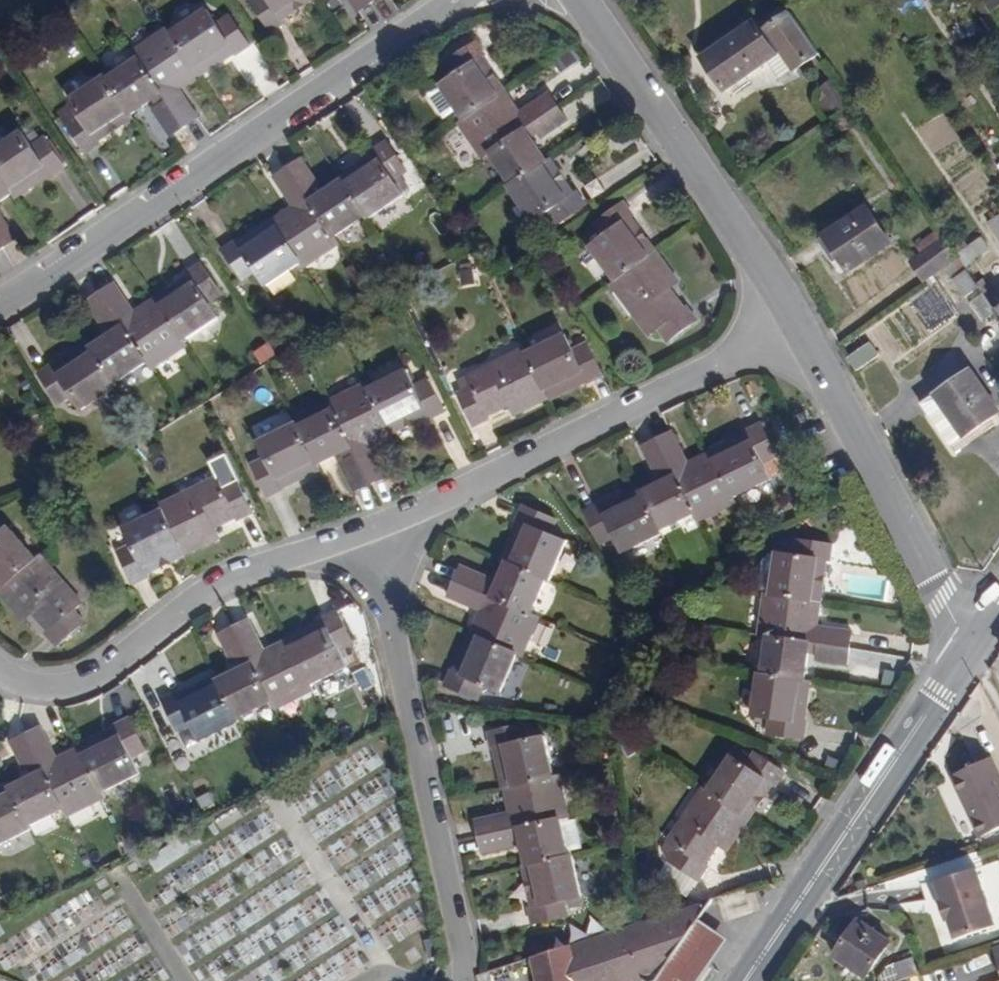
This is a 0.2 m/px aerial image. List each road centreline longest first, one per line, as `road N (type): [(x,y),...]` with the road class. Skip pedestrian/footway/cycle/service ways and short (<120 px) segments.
road 1 (residential): [(462,0),(0,300)]
road 2 (residential): [(802,323),(368,533)]
road 3 (residential): [(470,980),(368,533)]
road 4 (tertiary): [(976,625),(746,980)]
road 5 (residential): [(368,533),(220,580),(88,678),(53,692),(0,674)]
road 6 (unclassified): [(583,0),(802,323)]
road 7 (unclassified): [(802,323),(945,592),(976,625)]

